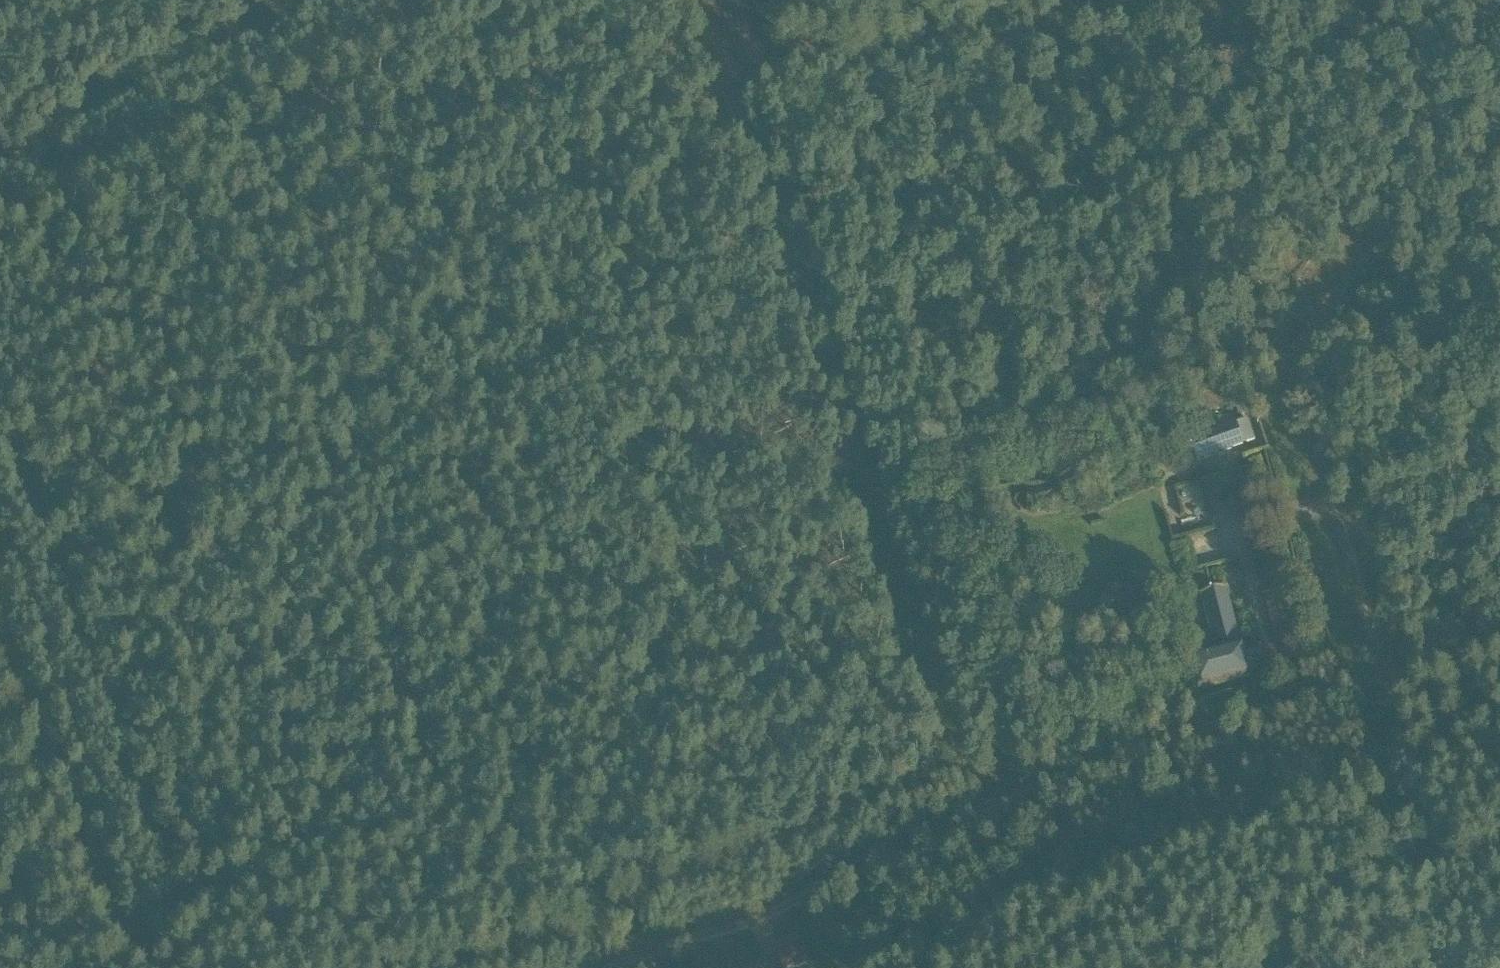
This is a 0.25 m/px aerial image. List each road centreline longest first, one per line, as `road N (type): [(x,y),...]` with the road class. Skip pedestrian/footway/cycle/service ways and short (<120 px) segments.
road 1 (track): [(608,967),(1137,760),(1367,689)]
road 2 (track): [(1367,689),(1363,613),(1289,418),(1291,379),(1499,31)]
road 3 (track): [(1033,801),(978,783),(909,793),(500,967)]
road 4 (track): [(1246,0),(826,77),(766,70),(750,53),(736,0)]
road 5 (track): [(350,0),(0,172)]
road 6 (track): [(1499,659),(1367,689)]

